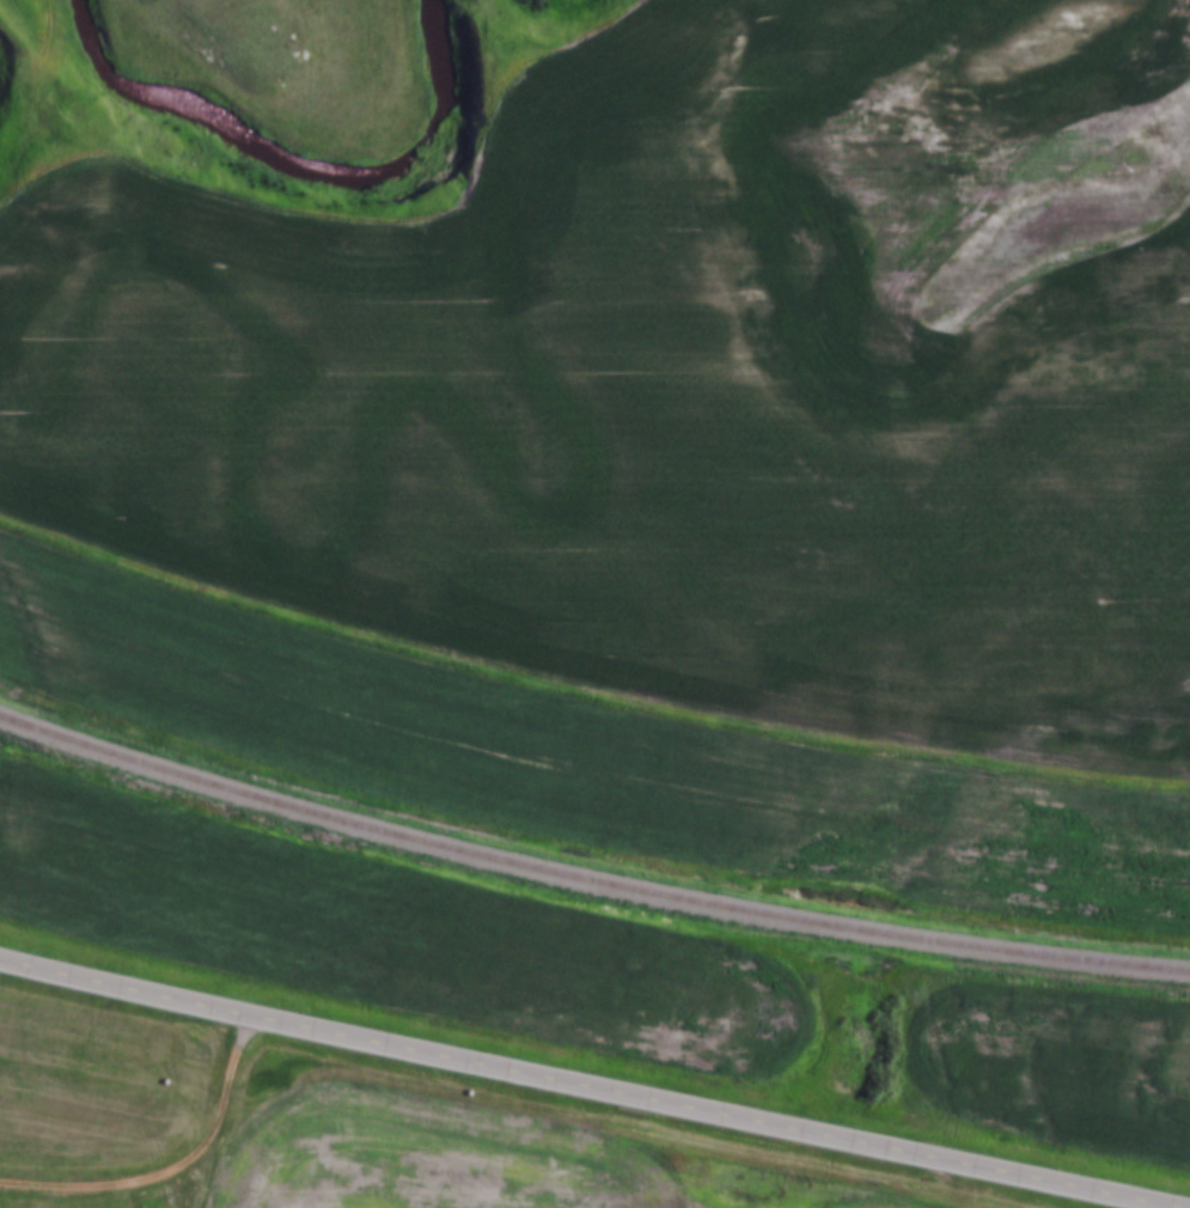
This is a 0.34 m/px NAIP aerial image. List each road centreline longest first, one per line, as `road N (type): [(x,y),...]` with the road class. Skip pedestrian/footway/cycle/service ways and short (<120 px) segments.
road 1 (secondary): [(1172,1207),(0,965)]

